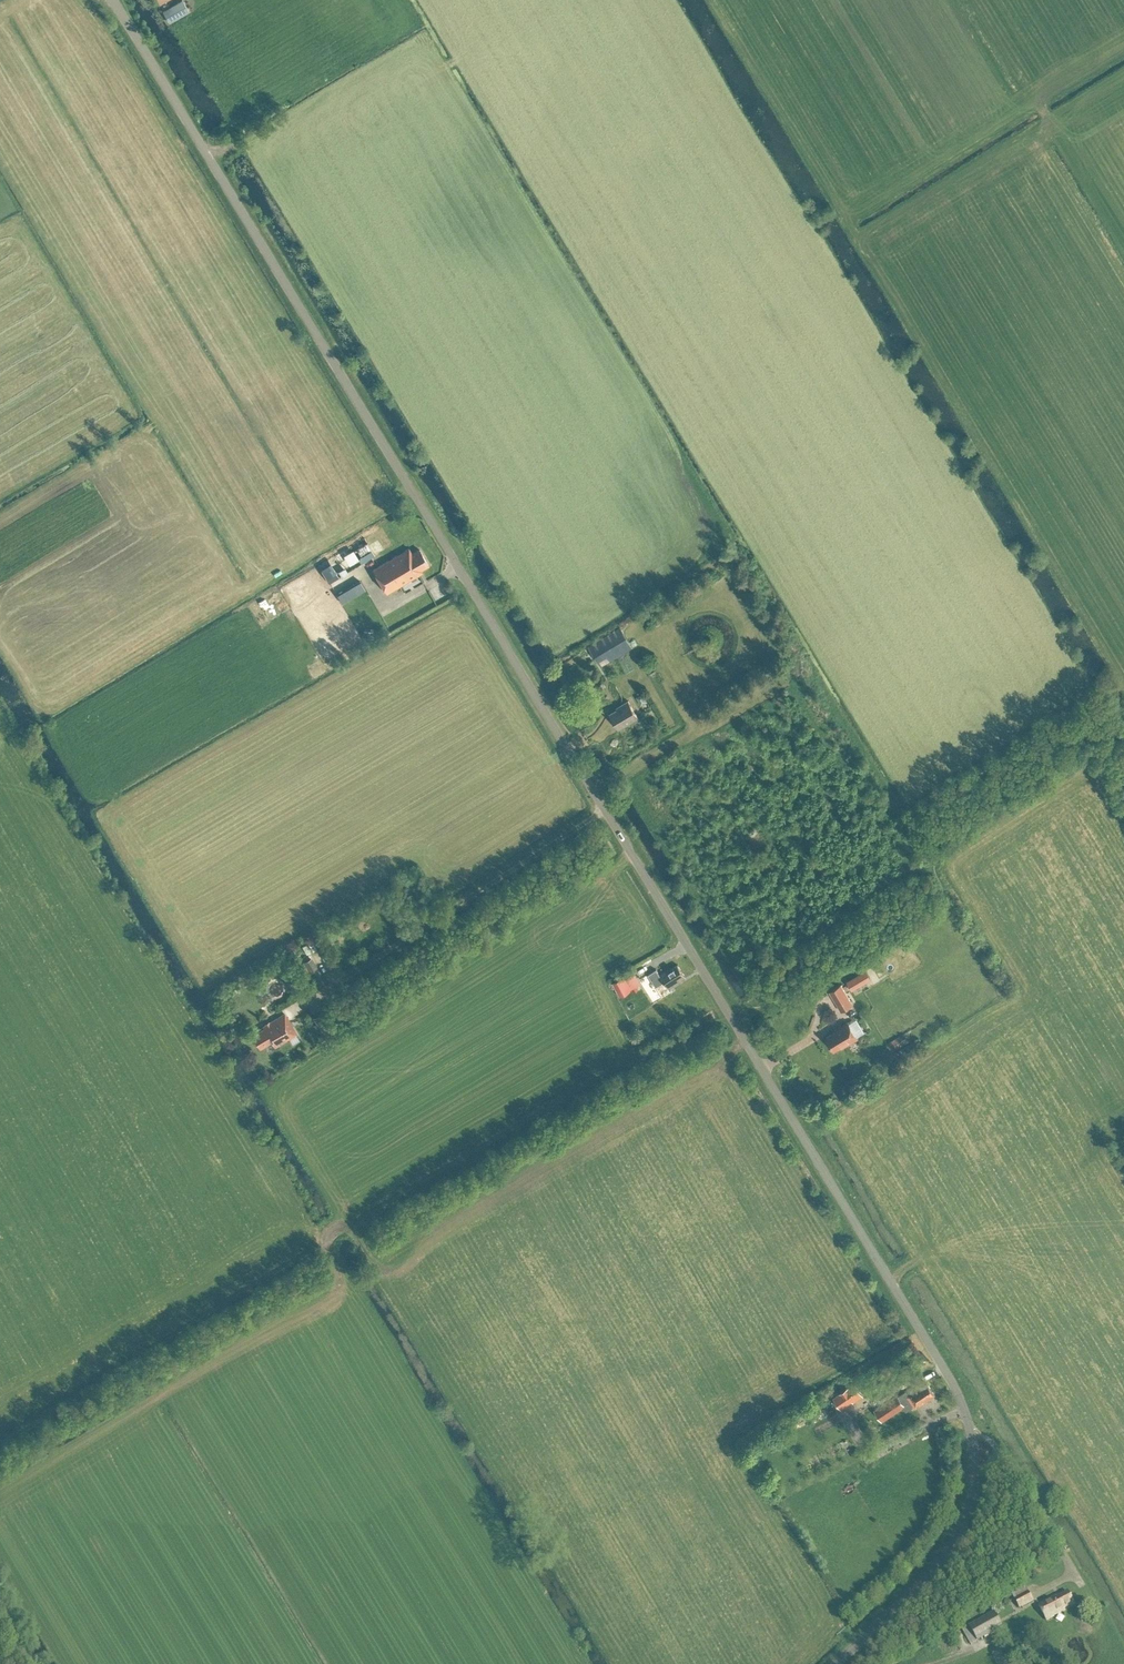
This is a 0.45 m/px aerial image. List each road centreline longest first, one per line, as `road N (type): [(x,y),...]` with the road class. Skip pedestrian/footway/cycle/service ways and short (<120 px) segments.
road 1 (unclassified): [(837,1663),(930,1574),(963,1527),(974,1450),(957,1391),(114,0)]
road 2 (track): [(606,811),(296,1006)]
road 3 (track): [(971,1428),(1002,1451),(1081,1586)]
road 4 (track): [(964,1407),(868,1454),(849,1421)]

